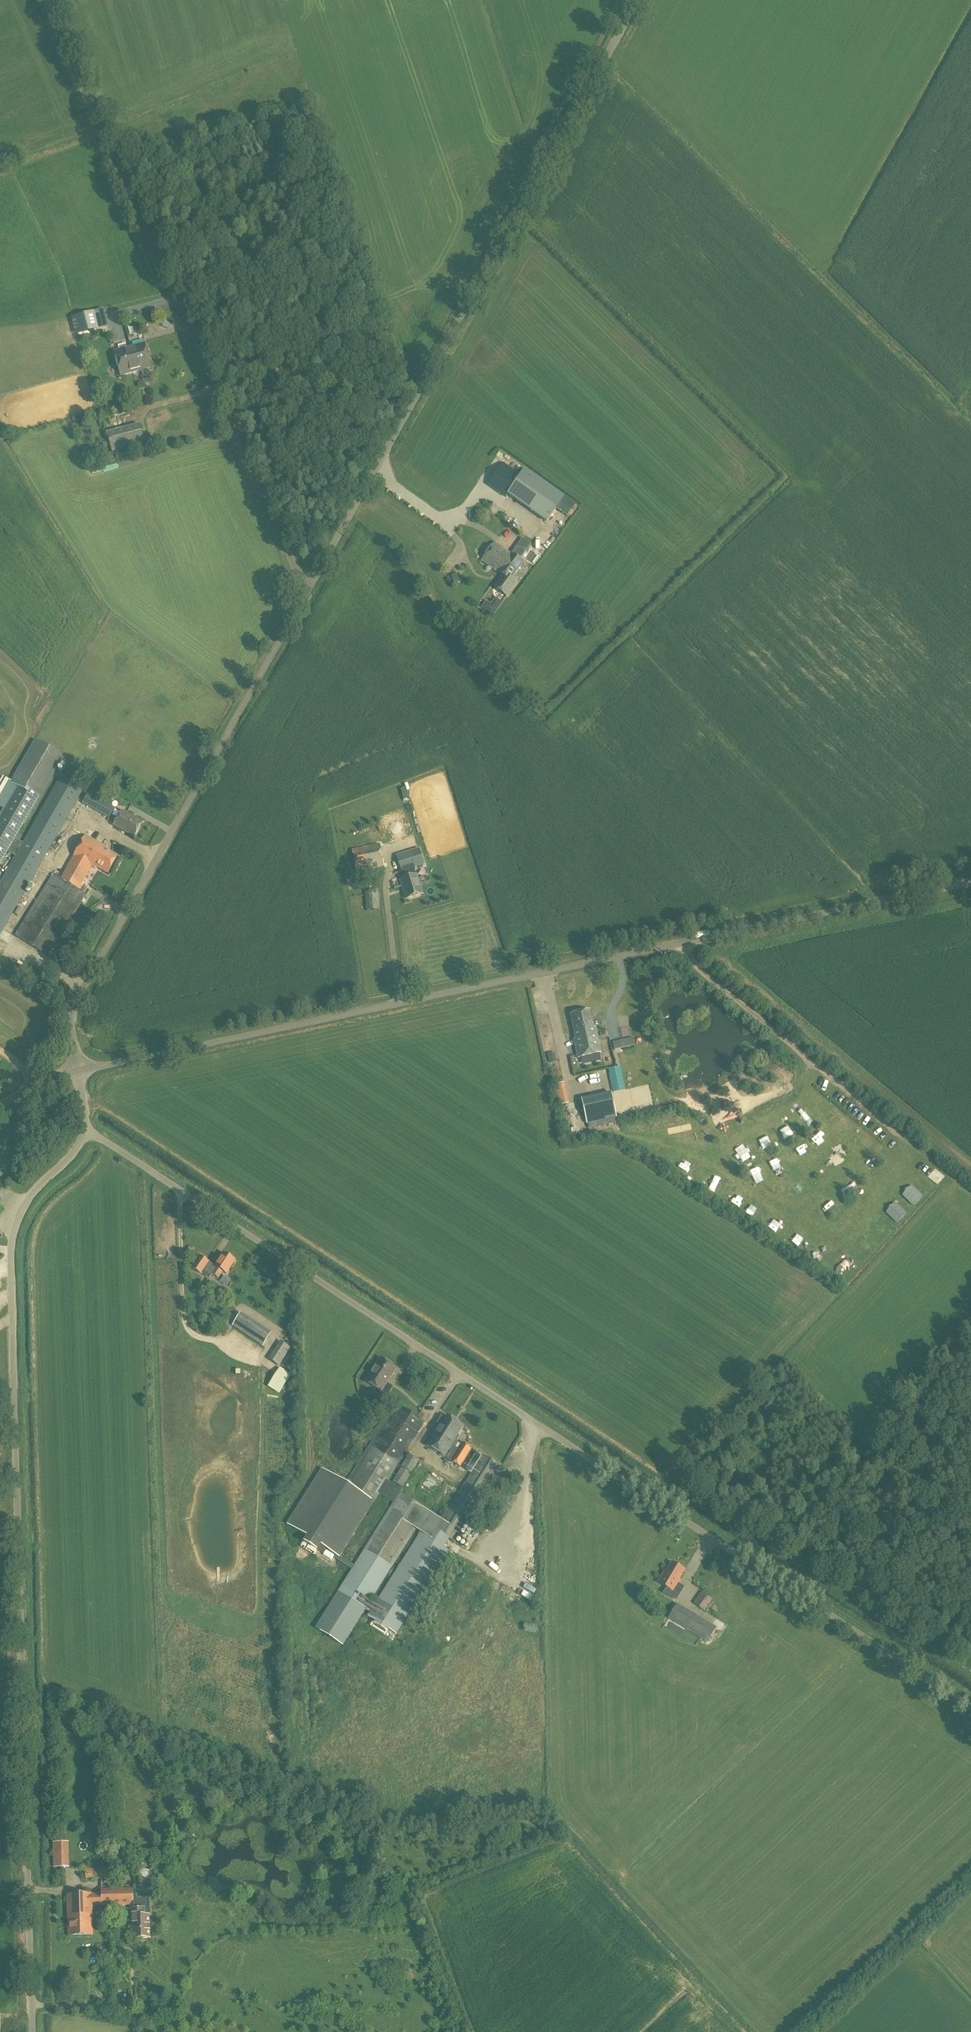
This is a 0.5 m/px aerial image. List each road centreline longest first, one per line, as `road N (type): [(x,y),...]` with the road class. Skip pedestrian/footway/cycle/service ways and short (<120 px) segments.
road 1 (unclassified): [(970,1708),(89,1131)]
road 2 (unclassified): [(35,2031),(13,1246),(29,1198),(89,1131)]
road 3 (unclassified): [(78,1071),(970,881)]
road 4 (unclassified): [(306,585),(632,0)]
road 5 (unclassified): [(306,585),(49,0)]
road 6 (unclassified): [(78,1071),(76,996),(306,585)]
road 7 (track): [(685,941),(700,970),(822,1072)]

